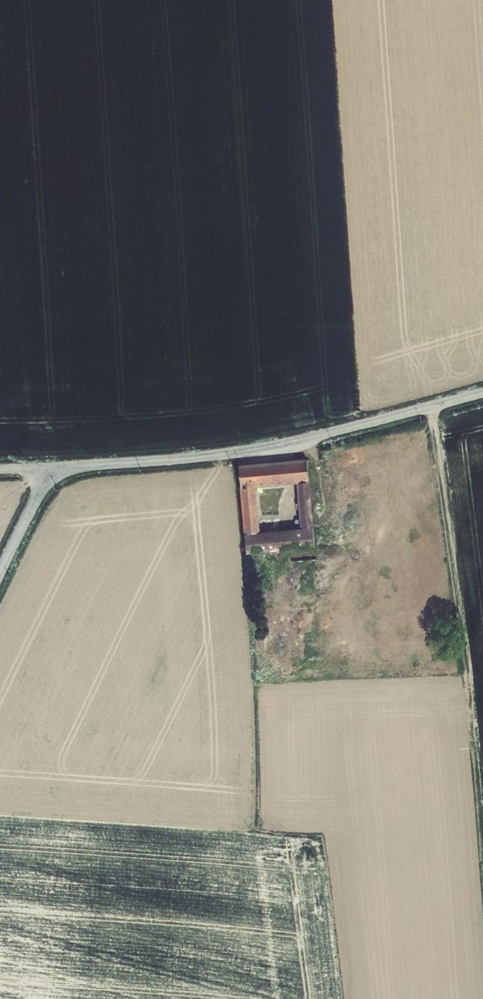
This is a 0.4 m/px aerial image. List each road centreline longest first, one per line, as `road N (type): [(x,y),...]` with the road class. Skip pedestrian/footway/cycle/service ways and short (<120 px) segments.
road 1 (unclassified): [(55,467),(256,452),(482,392)]
road 2 (unclassified): [(0,583),(55,467)]

